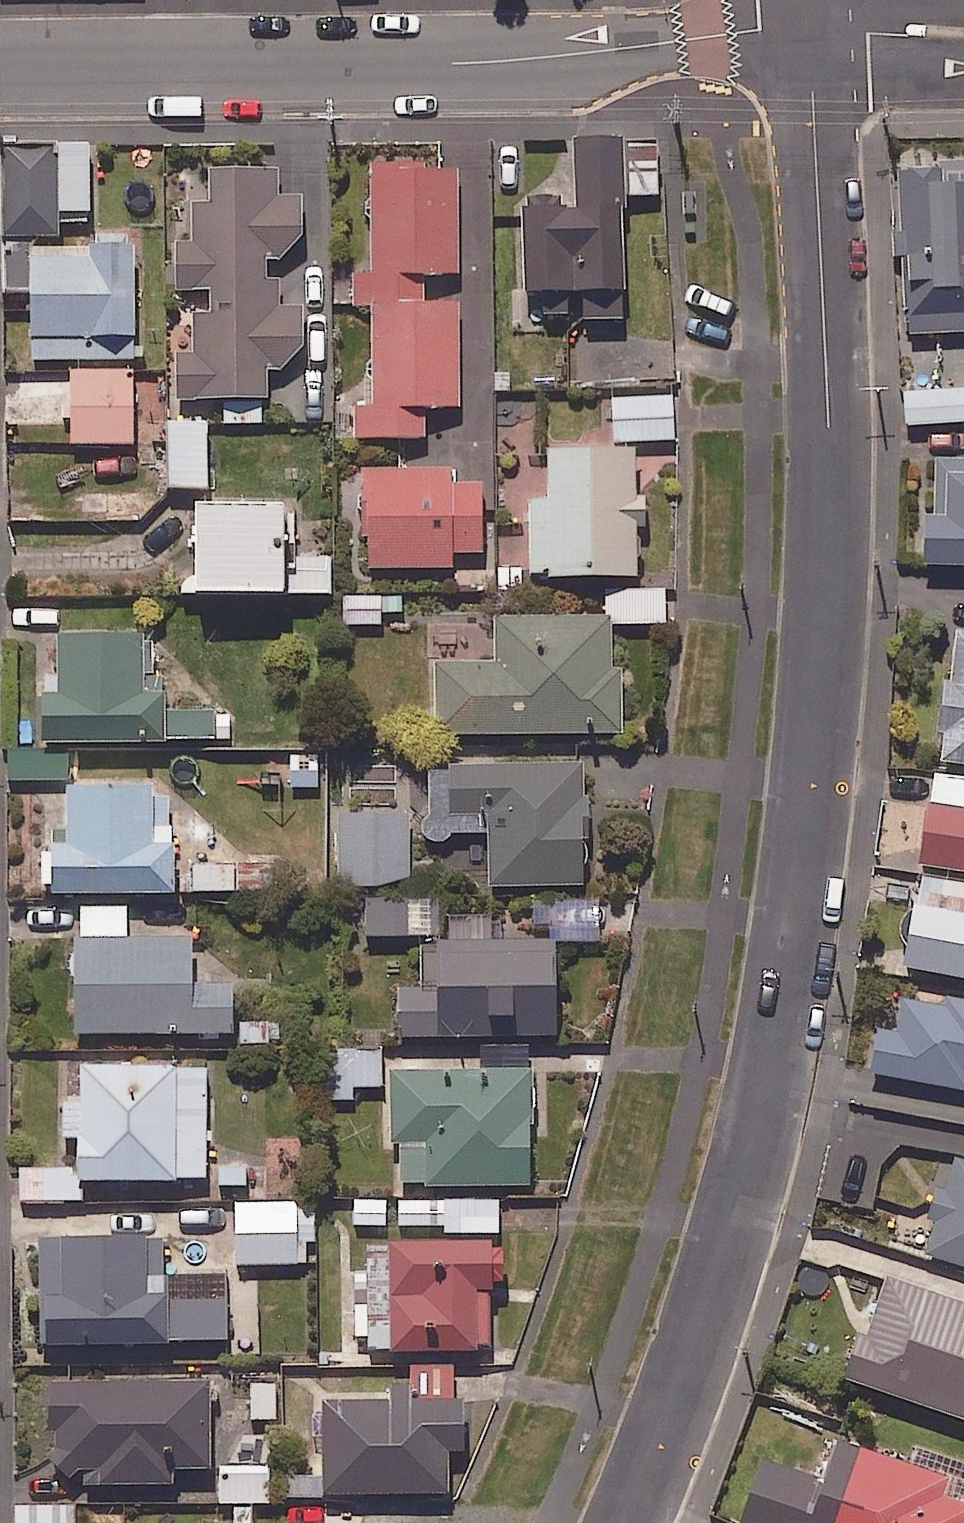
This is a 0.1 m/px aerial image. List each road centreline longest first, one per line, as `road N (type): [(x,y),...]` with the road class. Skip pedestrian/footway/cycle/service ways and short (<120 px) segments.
road 1 (residential): [(630,1522),(739,1222),(780,1038),(805,865),(829,556),(830,405),(811,31)]
road 2 (residential): [(811,31),(475,62),(0,65)]
road 3 (residential): [(963,35),(811,31)]

